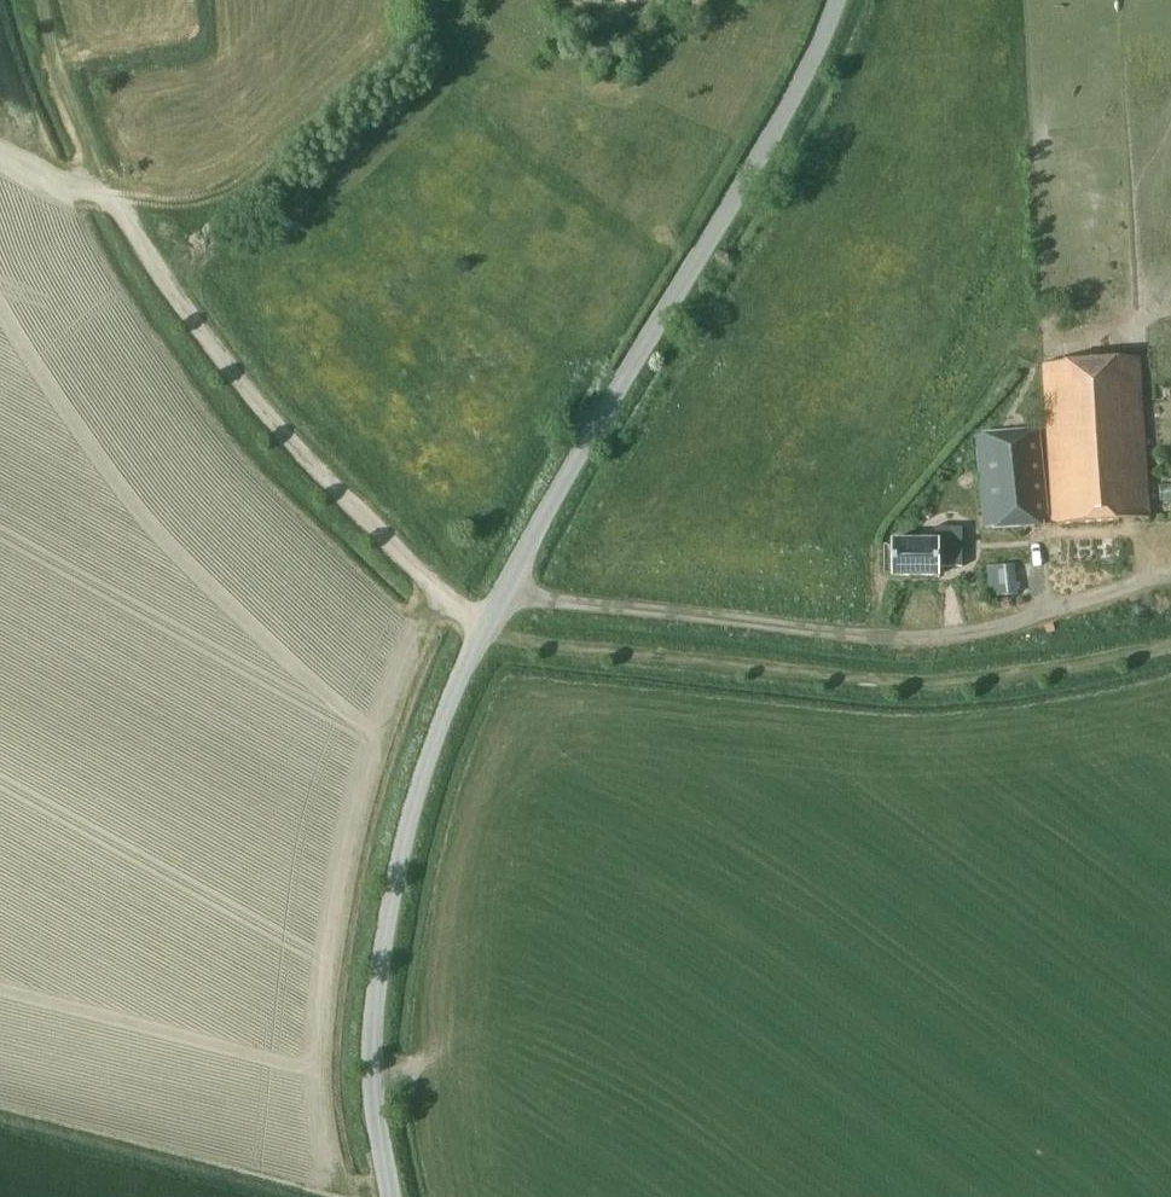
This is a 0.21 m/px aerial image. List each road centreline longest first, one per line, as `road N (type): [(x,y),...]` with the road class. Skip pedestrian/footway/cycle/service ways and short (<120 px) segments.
road 1 (tertiary): [(390,1196),(373,1101),(371,1018),(394,870),(424,755),(500,593),(802,79),(835,0)]

